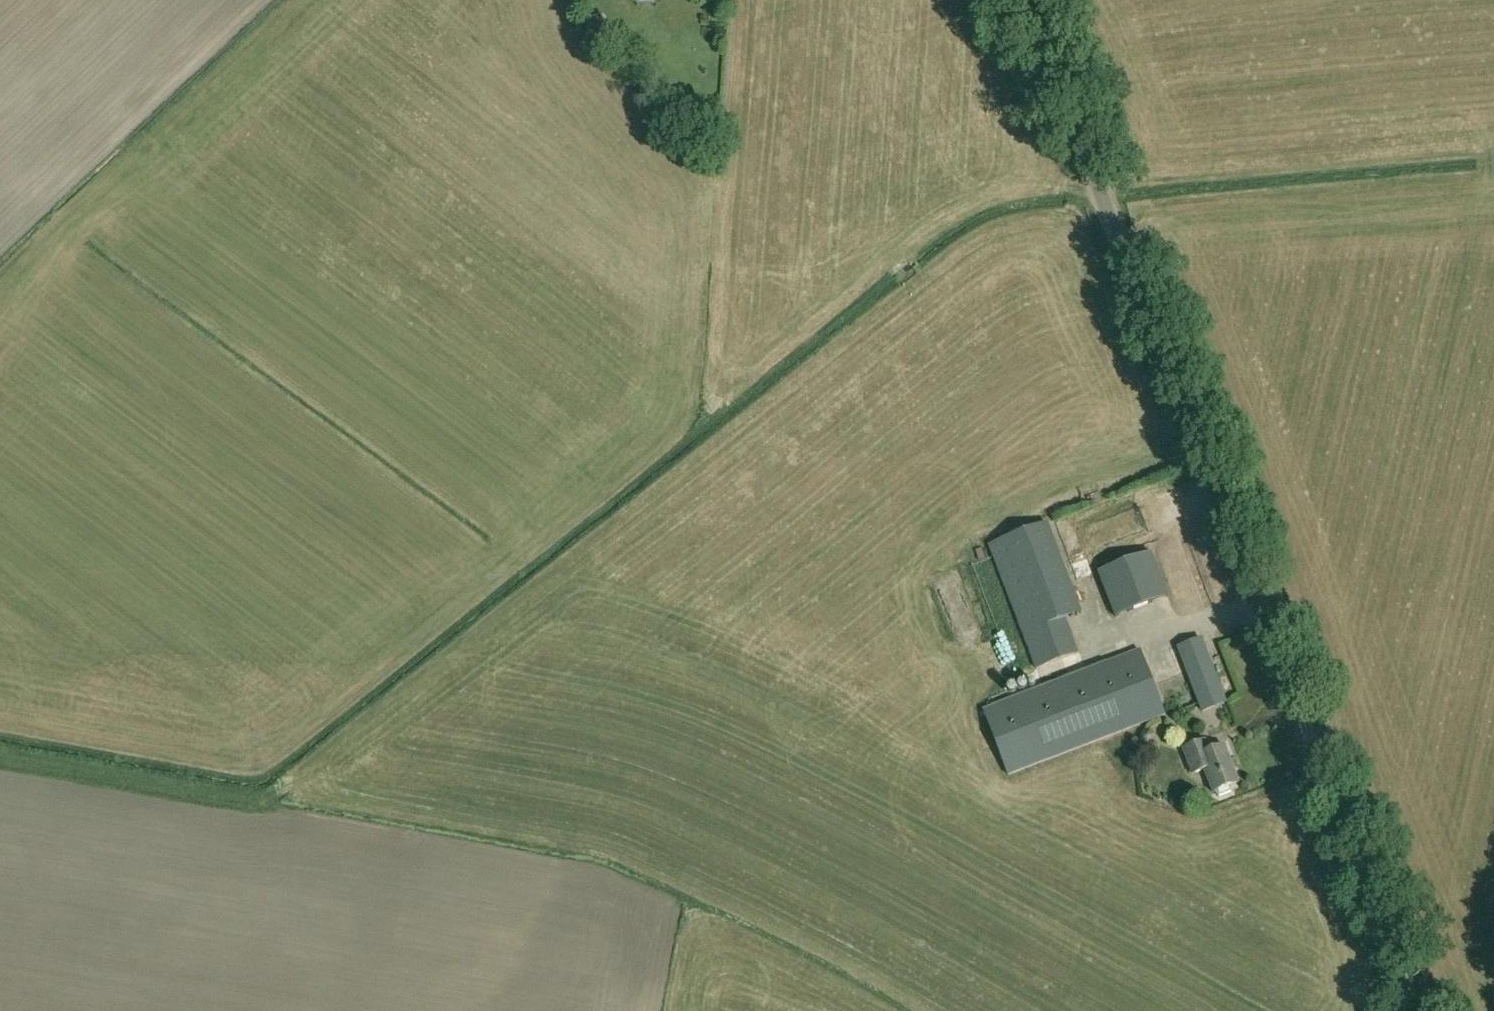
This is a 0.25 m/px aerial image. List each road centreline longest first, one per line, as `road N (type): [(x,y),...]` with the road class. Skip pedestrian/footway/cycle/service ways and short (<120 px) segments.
road 1 (unclassified): [(1413,1010),(1024,0)]

